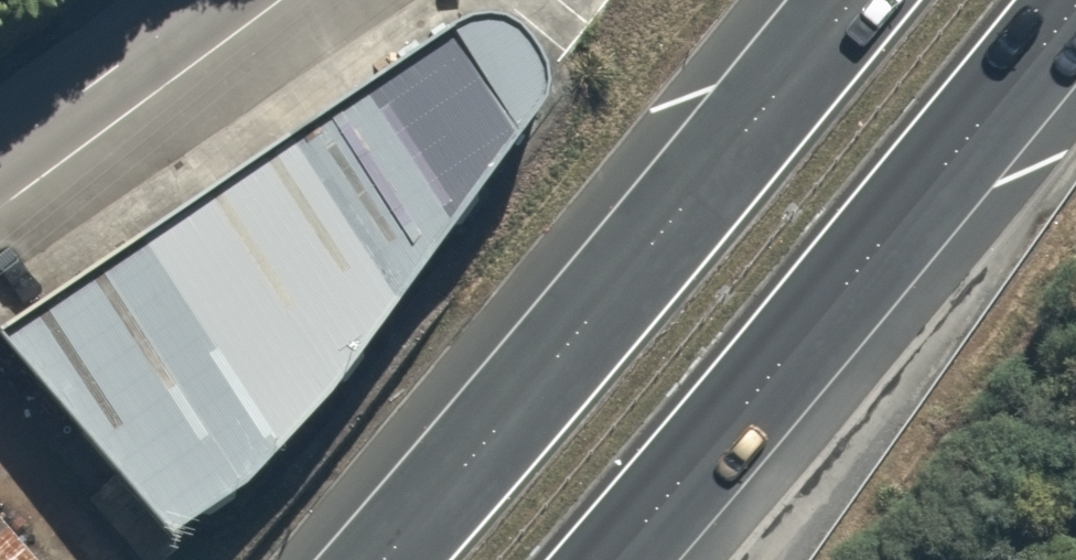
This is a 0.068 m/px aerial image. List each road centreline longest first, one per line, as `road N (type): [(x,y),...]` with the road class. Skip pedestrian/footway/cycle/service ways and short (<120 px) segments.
road 1 (trunk): [(384,559),(856,0)]
road 2 (trunk): [(1075,0),(609,559)]
road 3 (residential): [(0,150),(206,0)]

